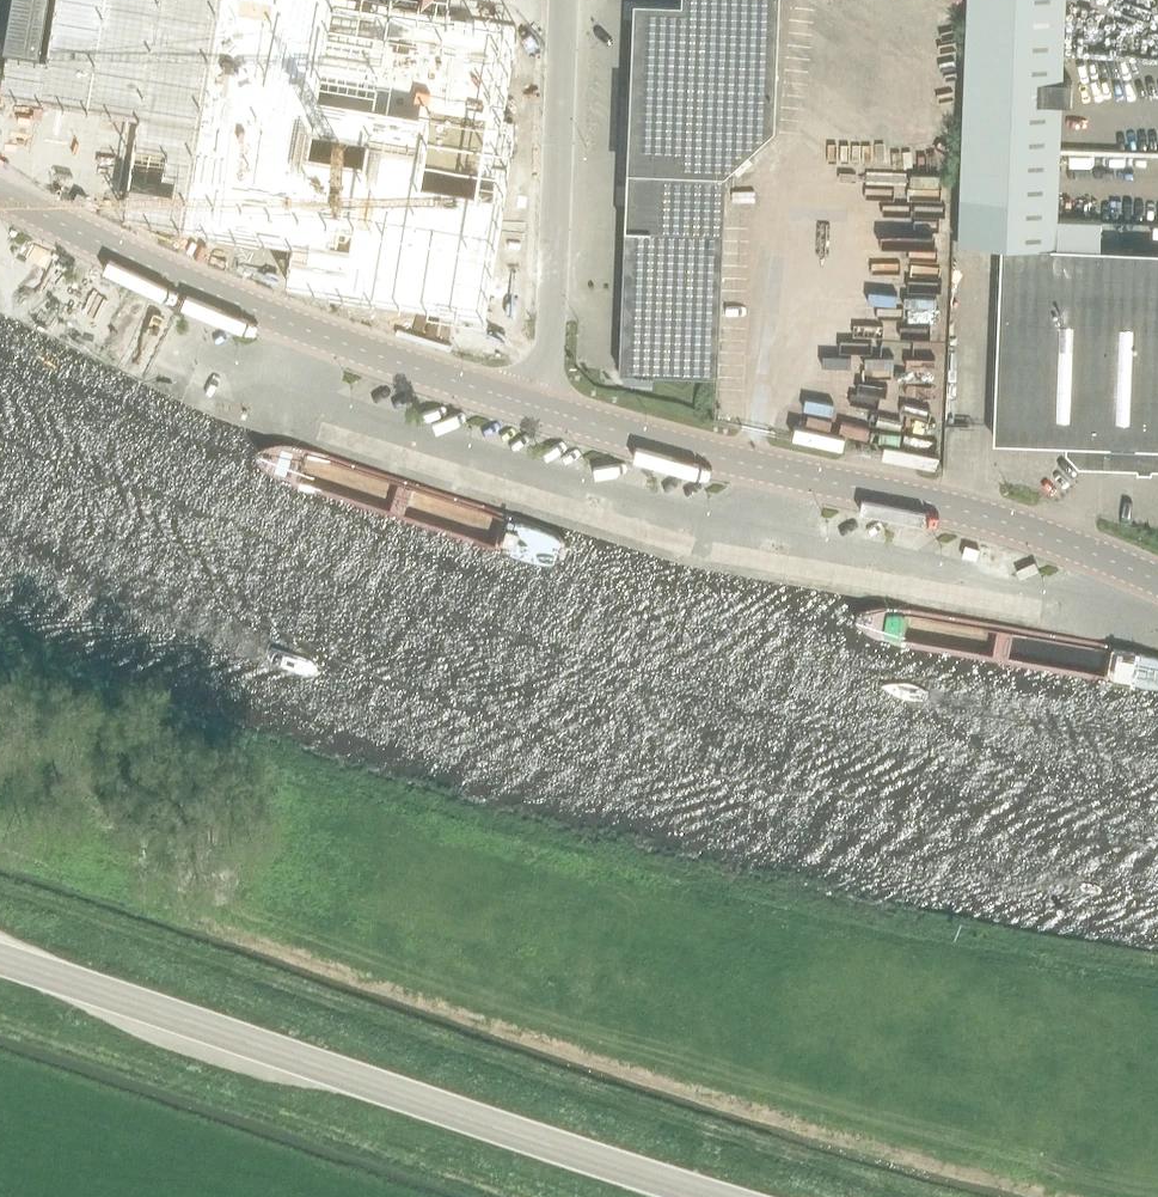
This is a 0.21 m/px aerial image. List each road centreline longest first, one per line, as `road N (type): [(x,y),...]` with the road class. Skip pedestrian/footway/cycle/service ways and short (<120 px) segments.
road 1 (unclassified): [(719,1196),(0,961)]
road 2 (tertiary): [(1157,581),(958,509),(547,411)]
road 3 (tertiary): [(547,411),(246,307),(0,193)]
road 4 (unclassified): [(547,411),(563,0)]

